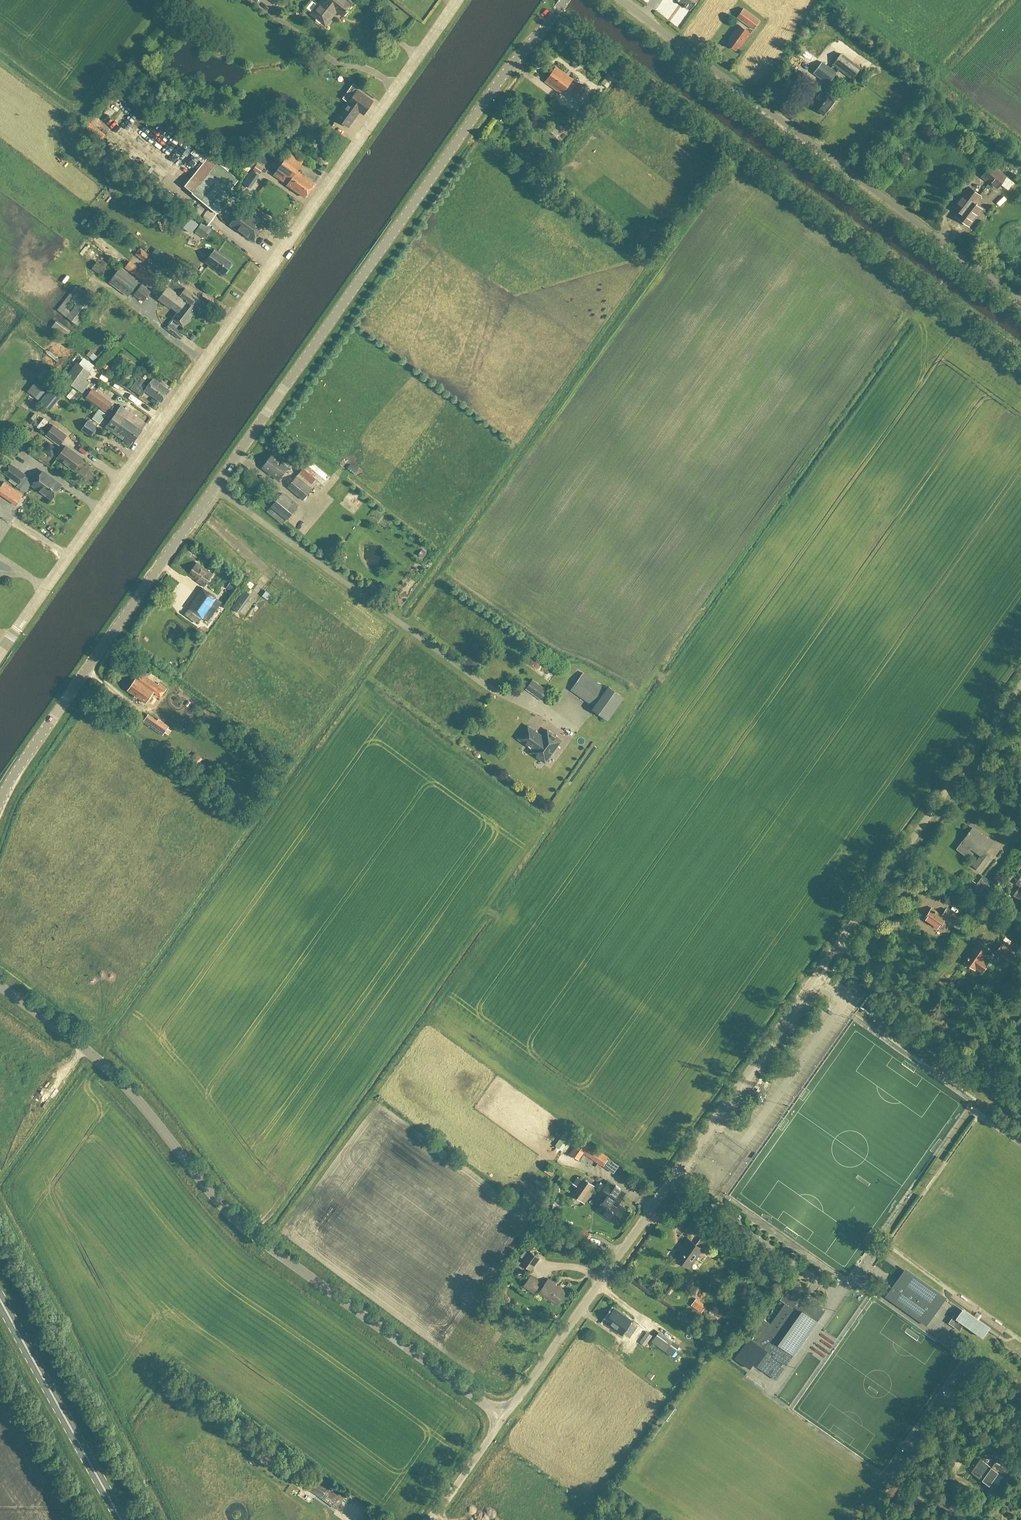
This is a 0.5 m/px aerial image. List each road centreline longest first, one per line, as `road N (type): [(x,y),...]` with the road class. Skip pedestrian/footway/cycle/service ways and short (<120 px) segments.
road 1 (tertiary): [(0,803),(468,124),(565,0)]
road 2 (unclassified): [(0,652),(459,0)]
road 3 (unclassified): [(504,1418),(232,1221),(109,1060),(0,987)]
road 4 (unclassified): [(504,1418),(671,1178),(671,1166),(844,936)]
road 5 (unclassified): [(1020,303),(624,0)]
road 6 (primary): [(121,1519),(0,1300)]
road 7 (residential): [(844,936),(1020,1074)]
road 8 (unclassified): [(844,936),(961,766)]
road 9 (unclassified): [(432,1519),(504,1418)]

